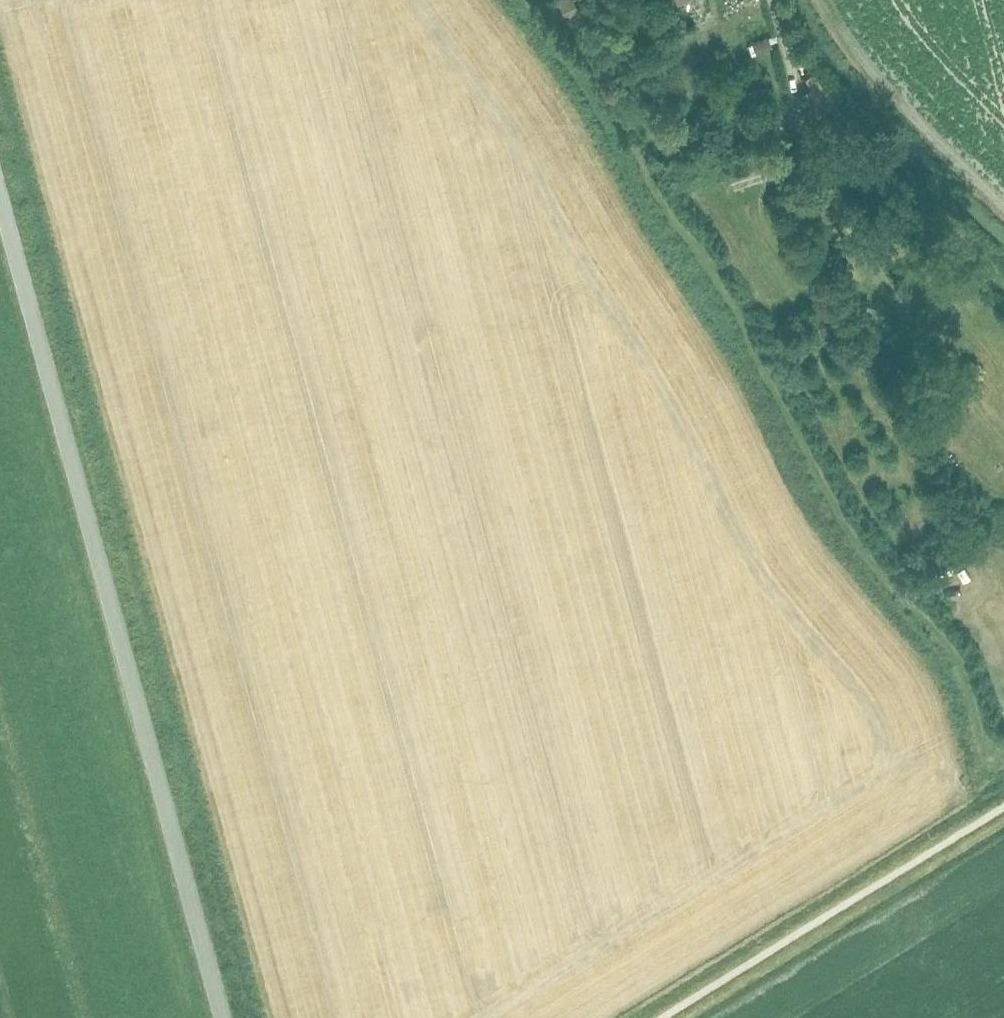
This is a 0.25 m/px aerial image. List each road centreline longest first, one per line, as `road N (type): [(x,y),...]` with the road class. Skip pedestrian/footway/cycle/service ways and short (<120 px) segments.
road 1 (unclassified): [(226,1017),(0,190)]

